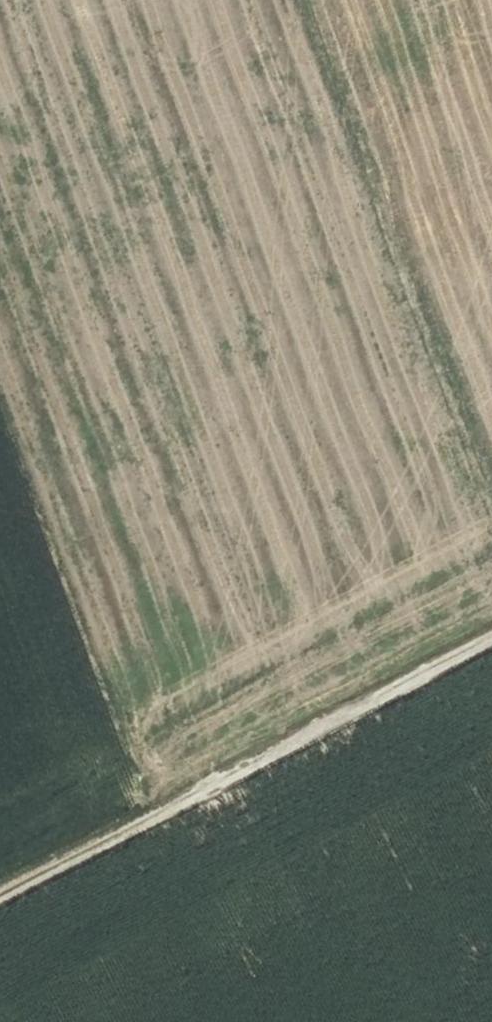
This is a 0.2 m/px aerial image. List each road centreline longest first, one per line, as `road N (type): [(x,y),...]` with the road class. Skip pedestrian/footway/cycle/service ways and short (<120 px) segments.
road 1 (track): [(0,904),(491,642)]

